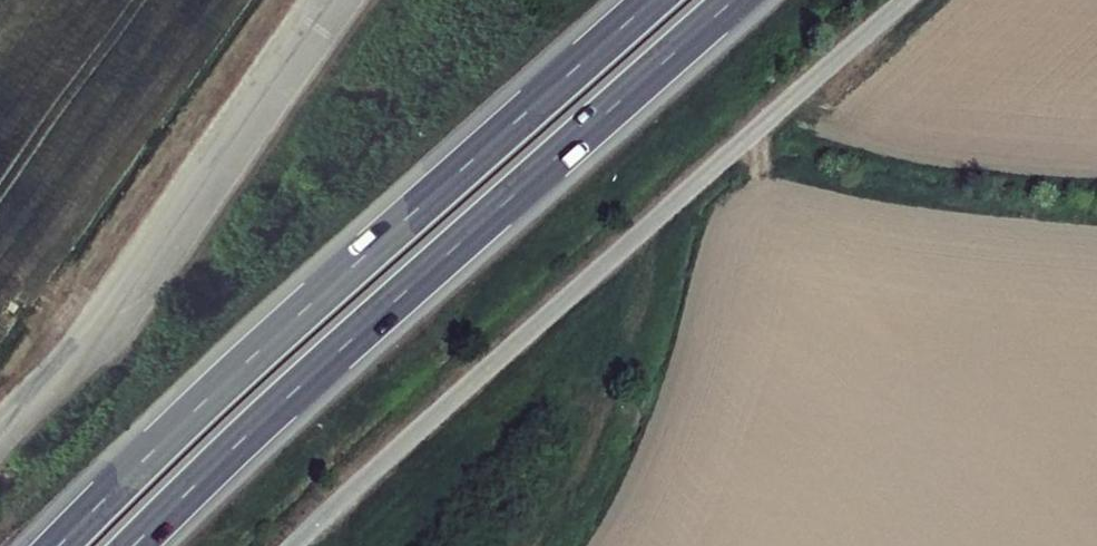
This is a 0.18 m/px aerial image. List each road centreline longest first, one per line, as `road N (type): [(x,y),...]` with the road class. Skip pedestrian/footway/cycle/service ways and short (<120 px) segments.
road 1 (unclassified): [(294,545),(903,0)]
road 2 (trunk): [(135,545),(322,366),(736,0)]
road 3 (trunk): [(655,0),(307,307),(58,545)]

